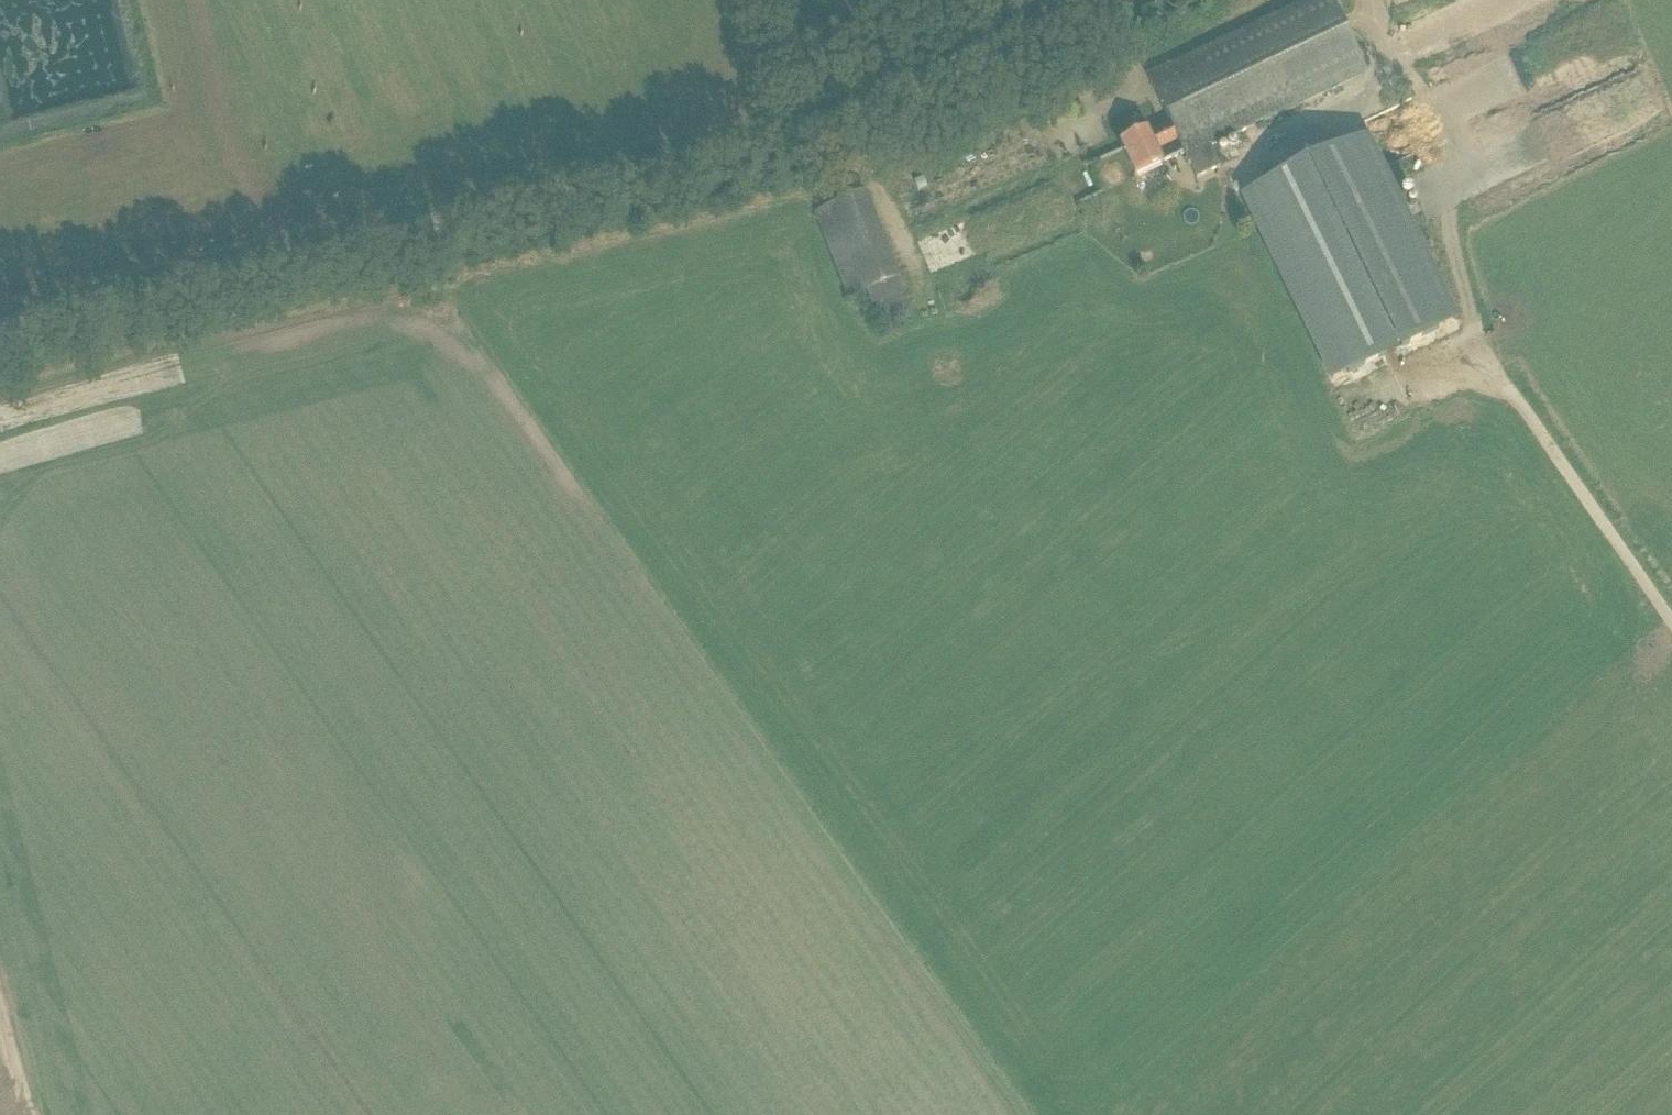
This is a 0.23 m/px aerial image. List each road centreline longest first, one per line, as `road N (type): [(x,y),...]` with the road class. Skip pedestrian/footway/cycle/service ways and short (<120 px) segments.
road 1 (unclassified): [(0,326),(665,165),(855,107),(1103,0)]

